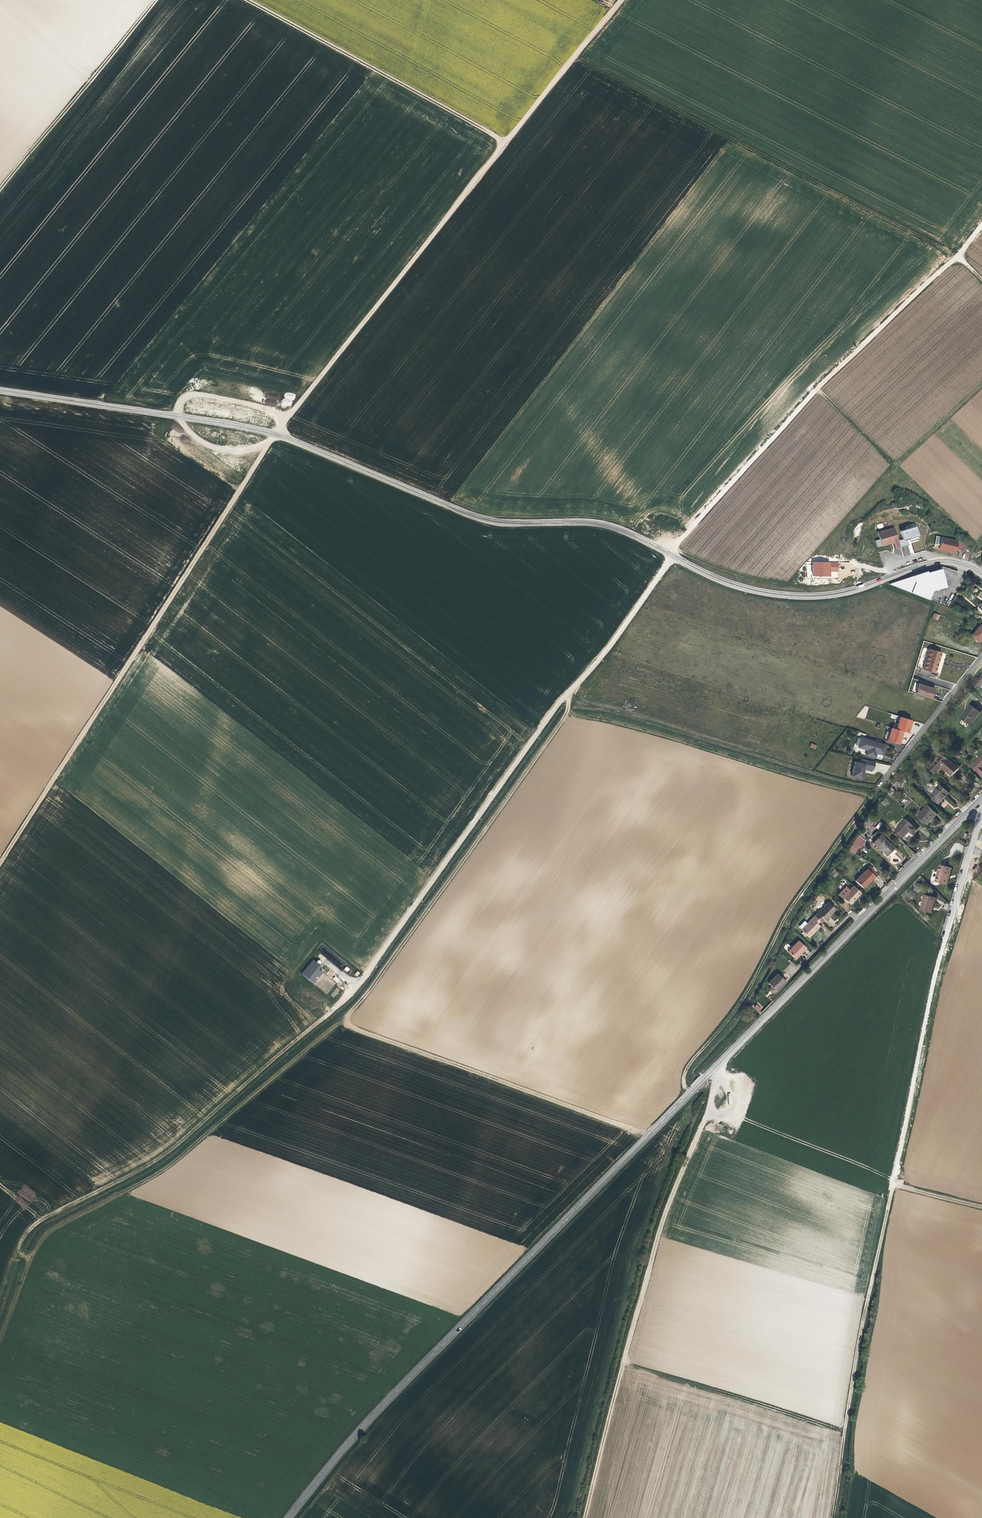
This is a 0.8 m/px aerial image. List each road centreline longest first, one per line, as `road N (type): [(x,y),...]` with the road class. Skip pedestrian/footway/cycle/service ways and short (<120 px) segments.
road 1 (track): [(623,0),(280,431),(0,866)]
road 2 (track): [(575,687),(568,712),(374,985),(173,1162),(42,1238),(0,1341)]
road 3 (track): [(395,1393),(16,1252),(41,1219),(154,1162),(351,991)]
road 4 (unclassified): [(671,555),(600,521),(498,520),(464,511),(280,431),(0,390)]
road 5 (tertiary): [(690,1094),(348,1441),(288,1517)]
road 6 (track): [(942,944),(831,1517)]
road 7 (unclassified): [(351,991),(671,555)]
road 8 (residential): [(690,1094),(684,1083),(691,1064),(727,1025),(797,902),(981,661)]
road 9 (track): [(577,56),(959,255),(981,278)]
road 10 (track): [(981,226),(816,389),(671,555)]
road 11 (track): [(708,1114),(665,1215),(585,1517)]
road 12 (track): [(507,142),(250,0)]
road 13 (track): [(159,0),(0,190)]
road 14 (tertiary): [(864,919),(690,1094)]
road 15 (track): [(845,1430),(623,1363)]
road 16 (unclassified): [(860,587),(785,593),(724,582),(671,555)]
road 17 (tertiary): [(981,800),(864,919)]
road 18 (residential): [(942,944),(981,808)]
road 19 (residential): [(981,574),(941,562),(860,587)]

